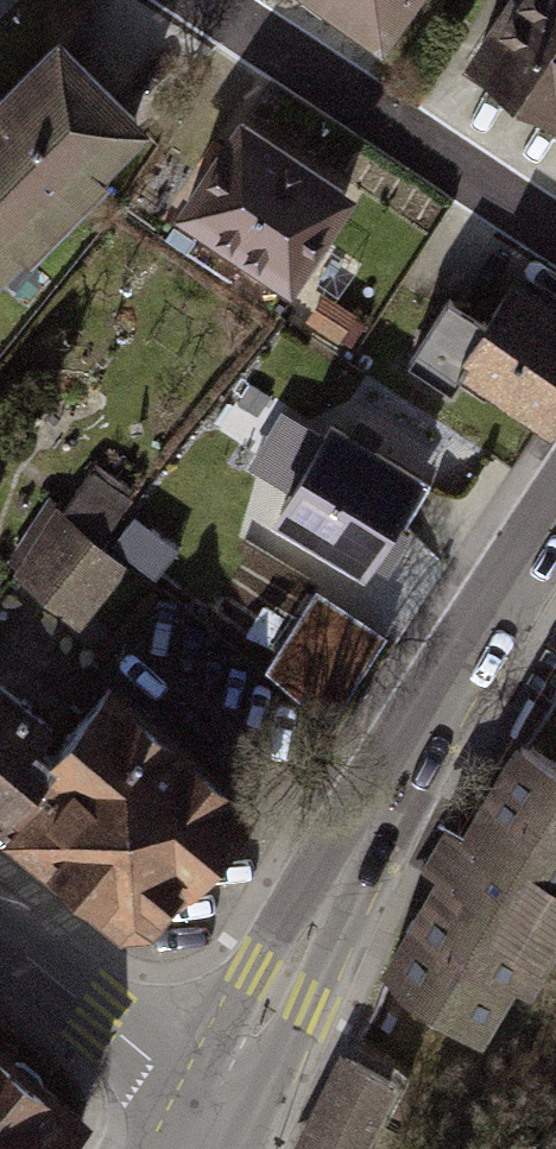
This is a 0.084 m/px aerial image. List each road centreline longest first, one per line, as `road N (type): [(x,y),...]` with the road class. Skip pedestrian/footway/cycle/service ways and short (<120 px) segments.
road 1 (tertiary): [(213,1107),(351,852),(555,518)]
road 2 (residential): [(555,233),(181,0)]
road 3 (residential): [(0,937),(213,1107)]

